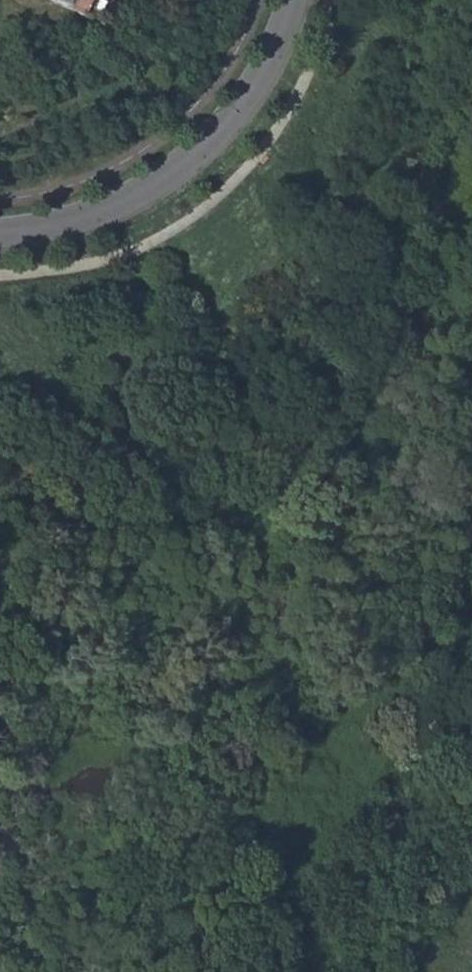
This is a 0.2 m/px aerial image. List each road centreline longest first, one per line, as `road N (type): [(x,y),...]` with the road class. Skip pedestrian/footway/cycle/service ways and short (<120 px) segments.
road 1 (tertiary): [(0,234),(117,205),(178,169),(219,134),(261,80),(293,0)]

